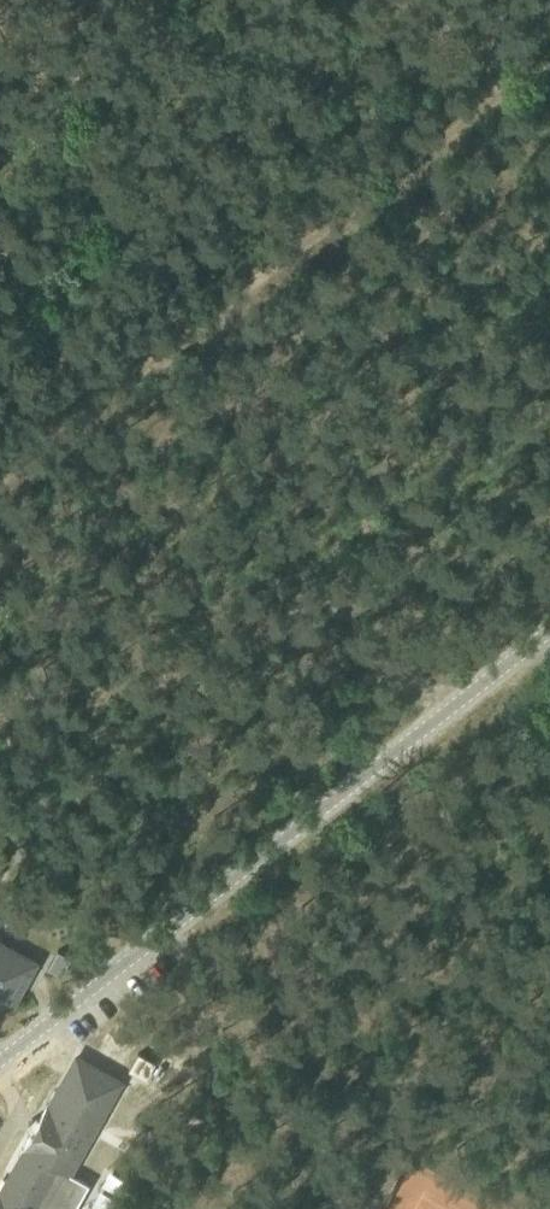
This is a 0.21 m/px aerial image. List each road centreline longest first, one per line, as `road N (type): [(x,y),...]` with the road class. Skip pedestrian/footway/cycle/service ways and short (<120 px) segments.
road 1 (unclassified): [(549,630),(0,1061)]
road 2 (track): [(549,58),(0,487)]
road 3 (track): [(454,707),(365,648),(0,547)]

